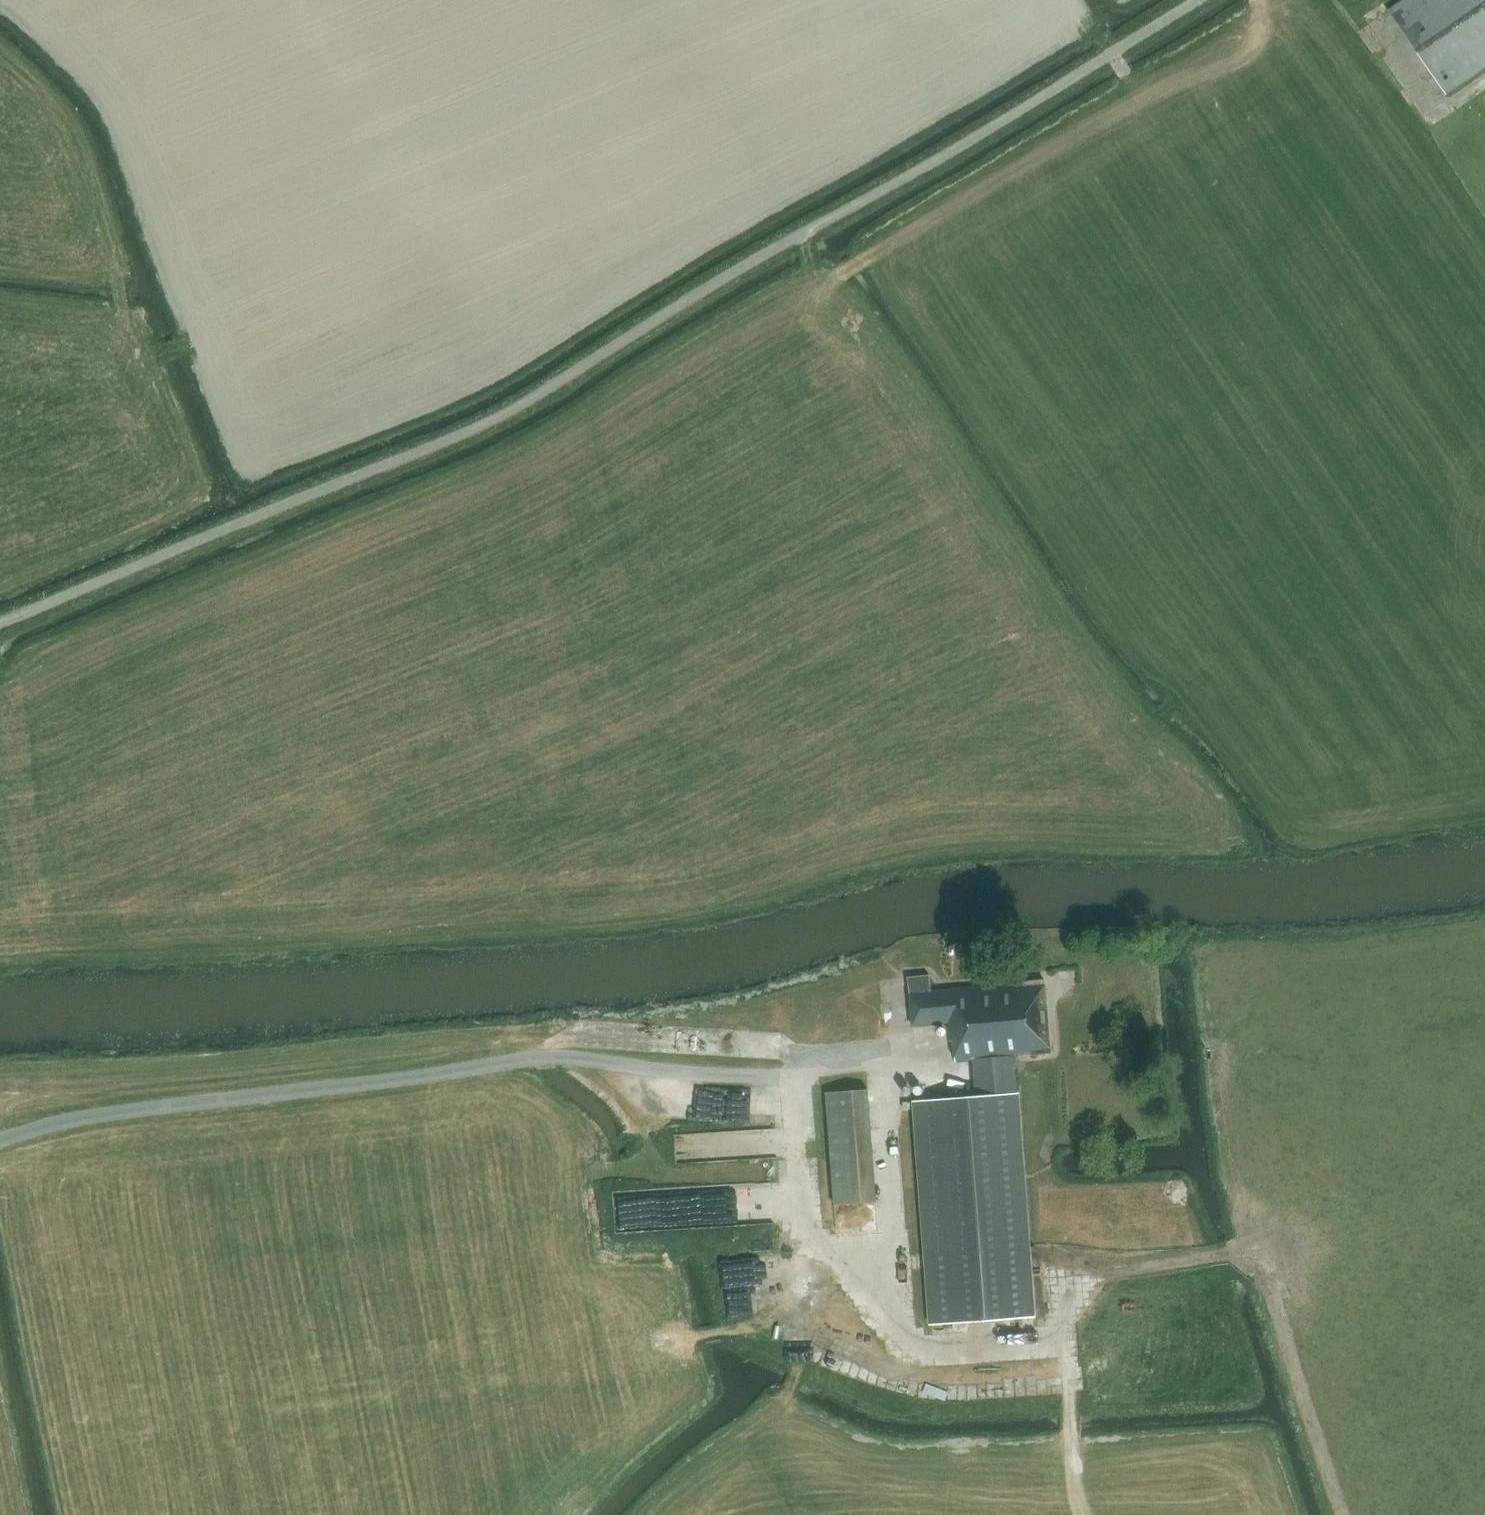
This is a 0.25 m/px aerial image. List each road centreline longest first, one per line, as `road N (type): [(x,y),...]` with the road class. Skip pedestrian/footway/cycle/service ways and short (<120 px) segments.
road 1 (unclassified): [(0,622),(501,415),(1199,0)]
road 2 (track): [(787,1075),(802,1236),(902,1349),(1064,1337)]
road 3 (track): [(1071,1434),(1059,1281),(1249,1251)]
road 4 (track): [(881,1060),(902,1349)]

